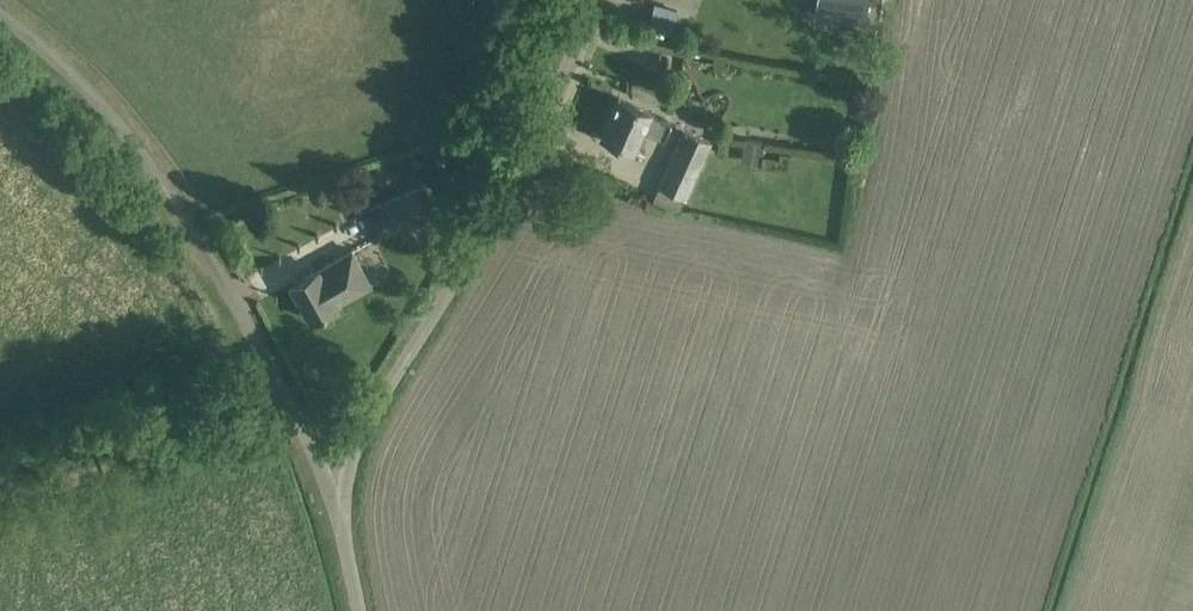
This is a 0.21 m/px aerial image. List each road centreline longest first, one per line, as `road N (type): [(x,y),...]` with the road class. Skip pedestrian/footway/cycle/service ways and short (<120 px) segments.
road 1 (unclassified): [(330,478),(178,205),(128,136),(0,14)]
road 2 (unclassified): [(330,478),(443,301),(547,97),(583,0)]
road 3 (unclassified): [(362,610),(330,478)]

